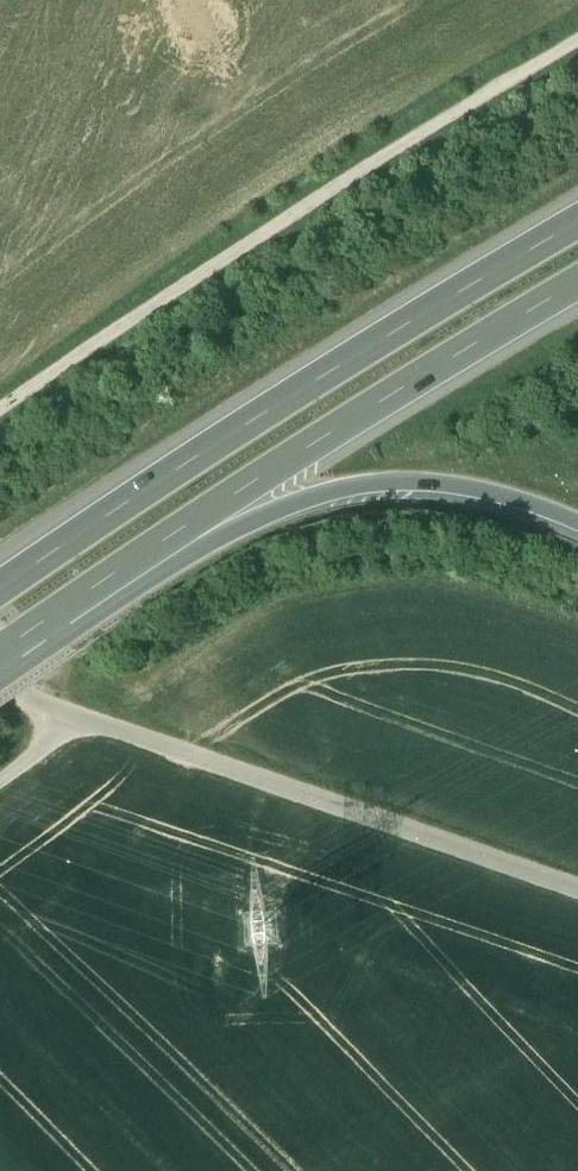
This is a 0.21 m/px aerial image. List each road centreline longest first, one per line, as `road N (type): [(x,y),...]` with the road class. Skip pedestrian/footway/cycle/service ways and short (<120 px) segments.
road 1 (motorway): [(577,211),(0,586)]
road 2 (track): [(0,412),(577,38)]
road 3 (motorway): [(23,638),(364,410),(577,279)]
road 4 (motorway): [(23,638),(271,514),(338,490),(459,487),(577,522)]
road 5 (track): [(67,715),(577,894)]

